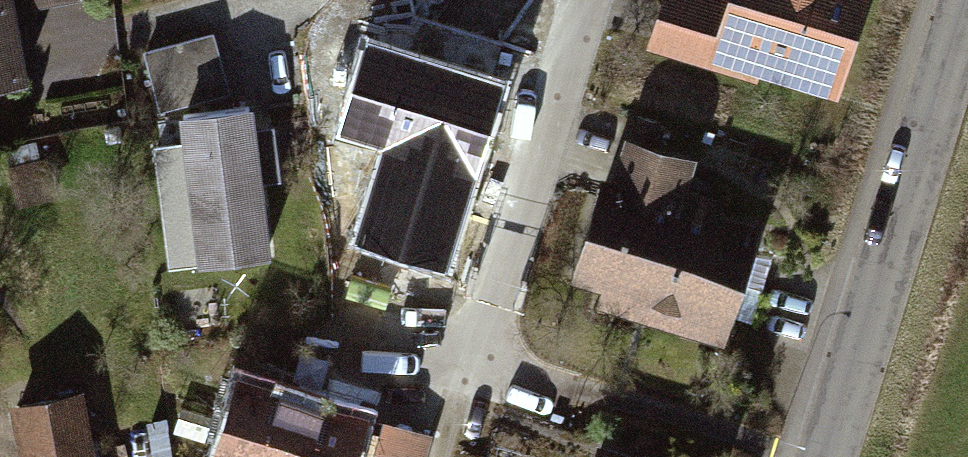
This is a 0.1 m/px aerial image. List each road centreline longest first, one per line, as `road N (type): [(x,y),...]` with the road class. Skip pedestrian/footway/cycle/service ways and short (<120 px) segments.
road 1 (tertiary): [(961,0),(819,456)]
road 2 (residential): [(587,0),(475,367)]

